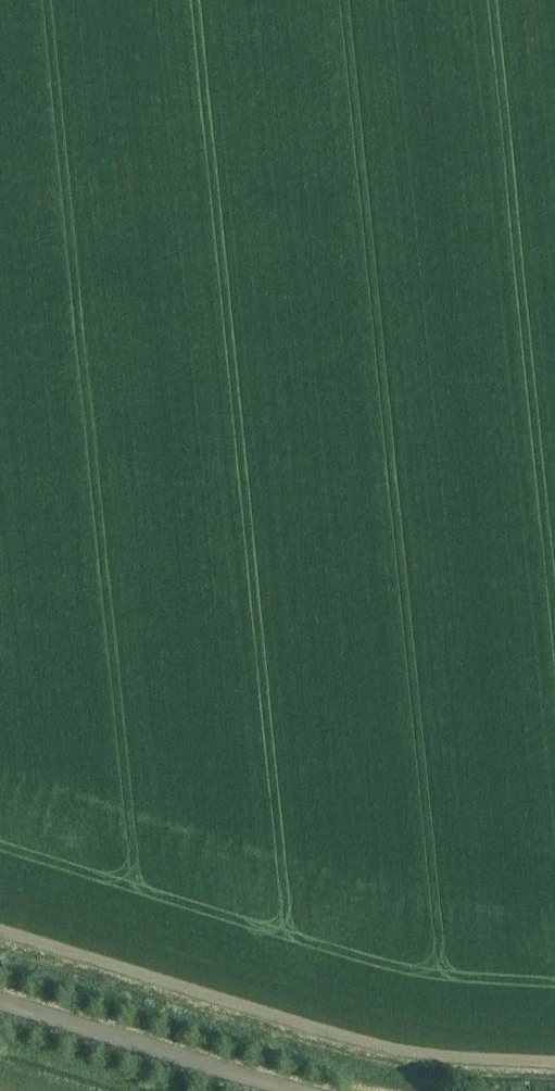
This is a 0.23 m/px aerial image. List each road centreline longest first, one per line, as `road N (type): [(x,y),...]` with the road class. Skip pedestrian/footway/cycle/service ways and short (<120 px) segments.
road 1 (track): [(284,1090),(0,1002)]

